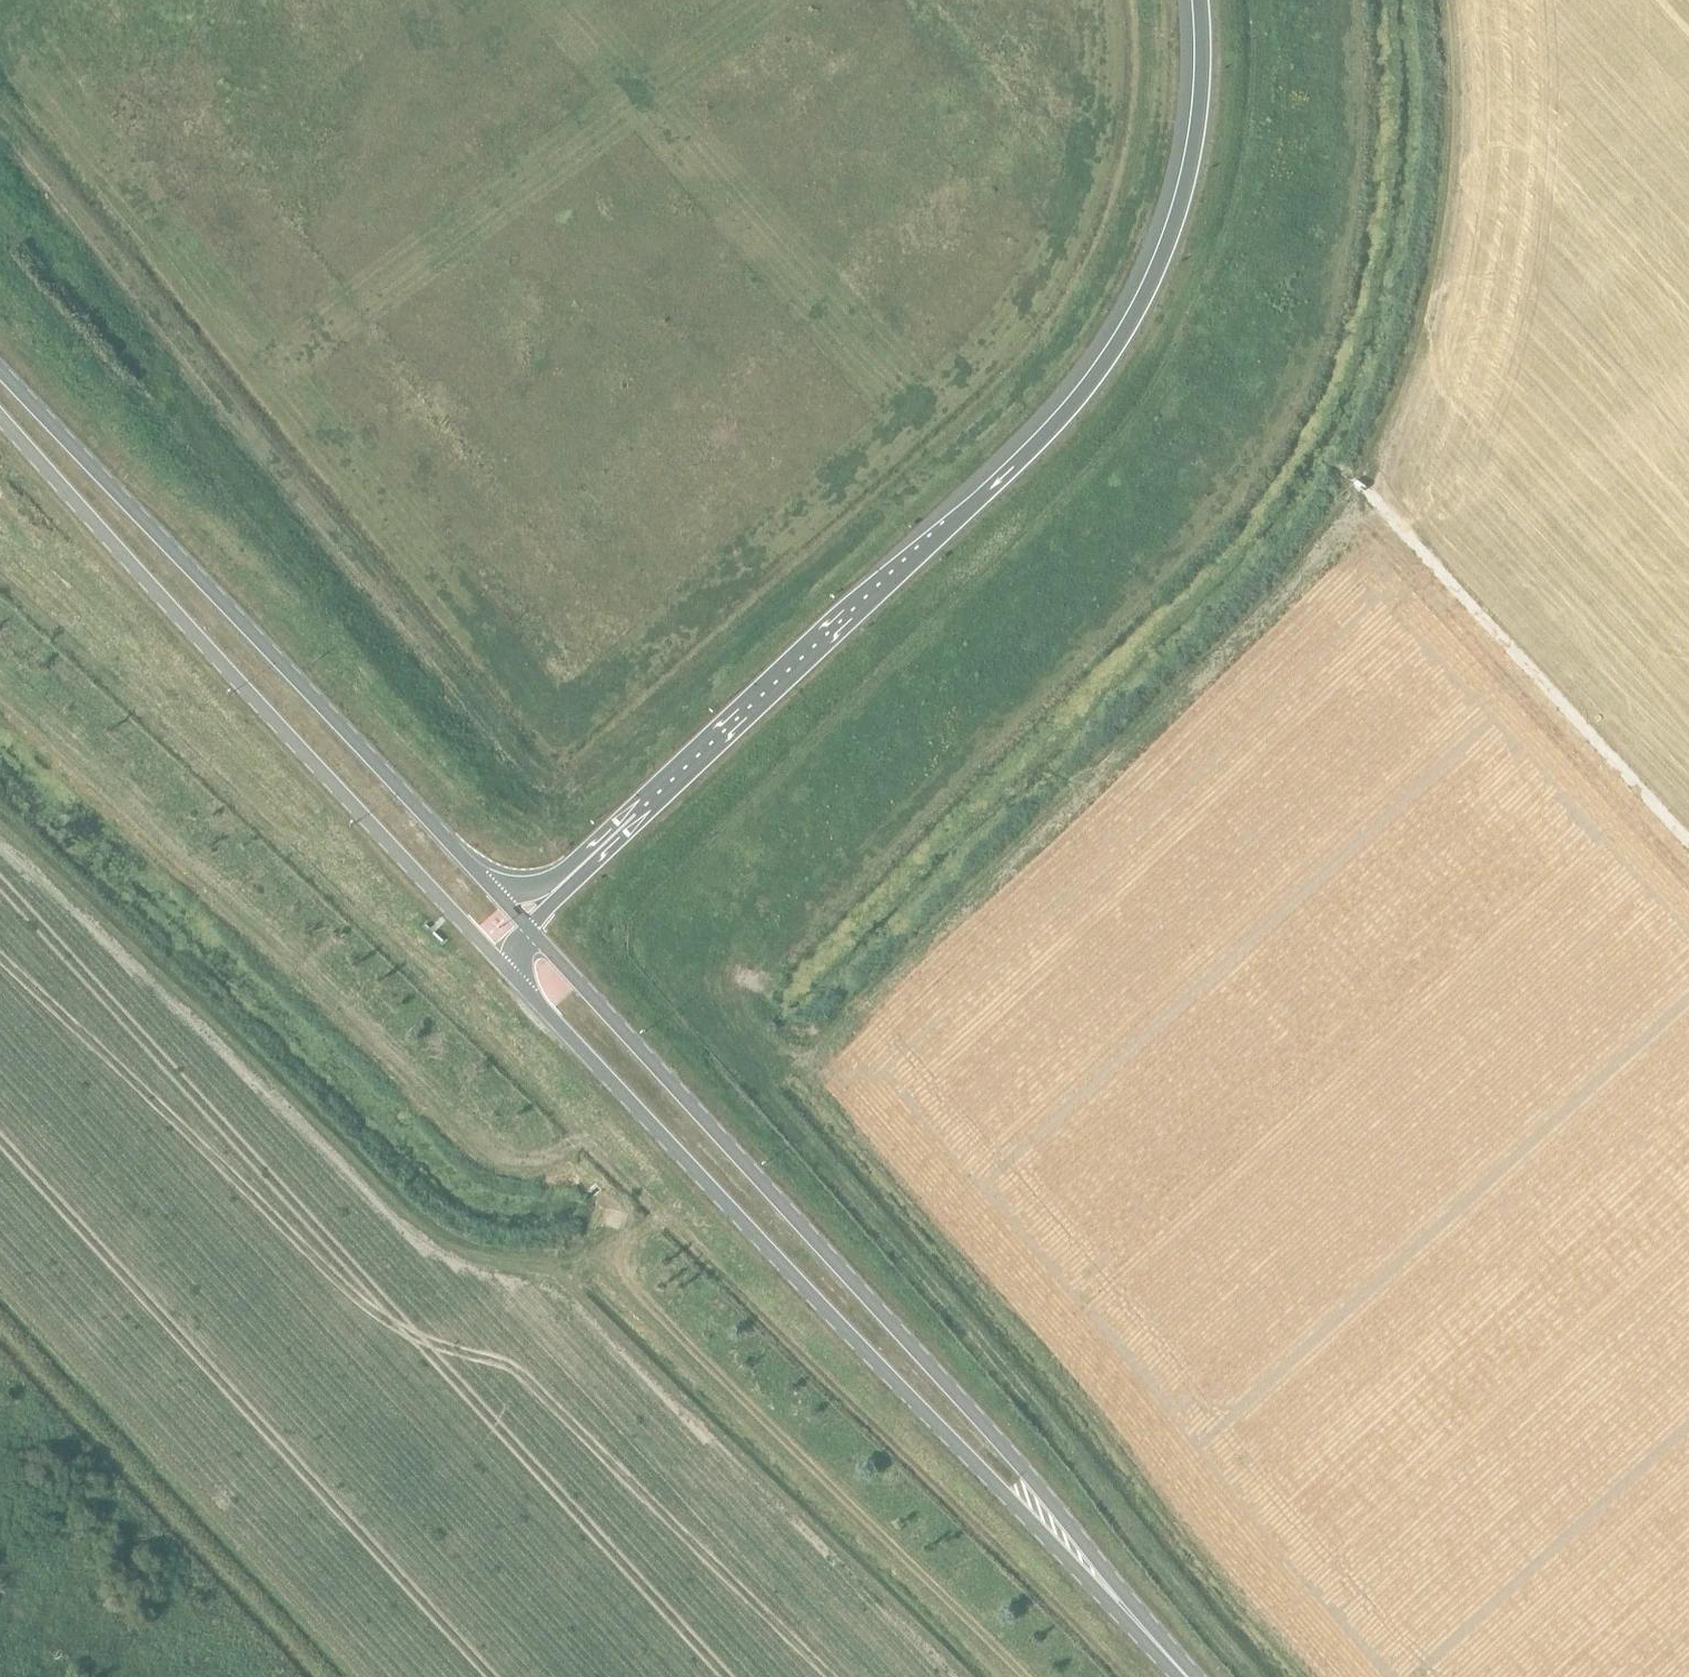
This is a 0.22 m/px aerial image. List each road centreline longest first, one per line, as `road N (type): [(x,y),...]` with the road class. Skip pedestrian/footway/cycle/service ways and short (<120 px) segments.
road 1 (motorway): [(1193,0),(1194,126),(1171,220),(1102,368),(1012,470),(578,881)]
road 2 (secondary): [(1065,1544),(1025,1476),(529,929)]
road 3 (secondary): [(518,983),(869,1365),(1065,1544)]
road 4 (secondary): [(0,415),(518,983)]
road 5 (secondary): [(495,892),(0,369)]
road 6 (track): [(307,1676),(0,1343)]
road 7 (secondary): [(1065,1544),(1187,1676)]

